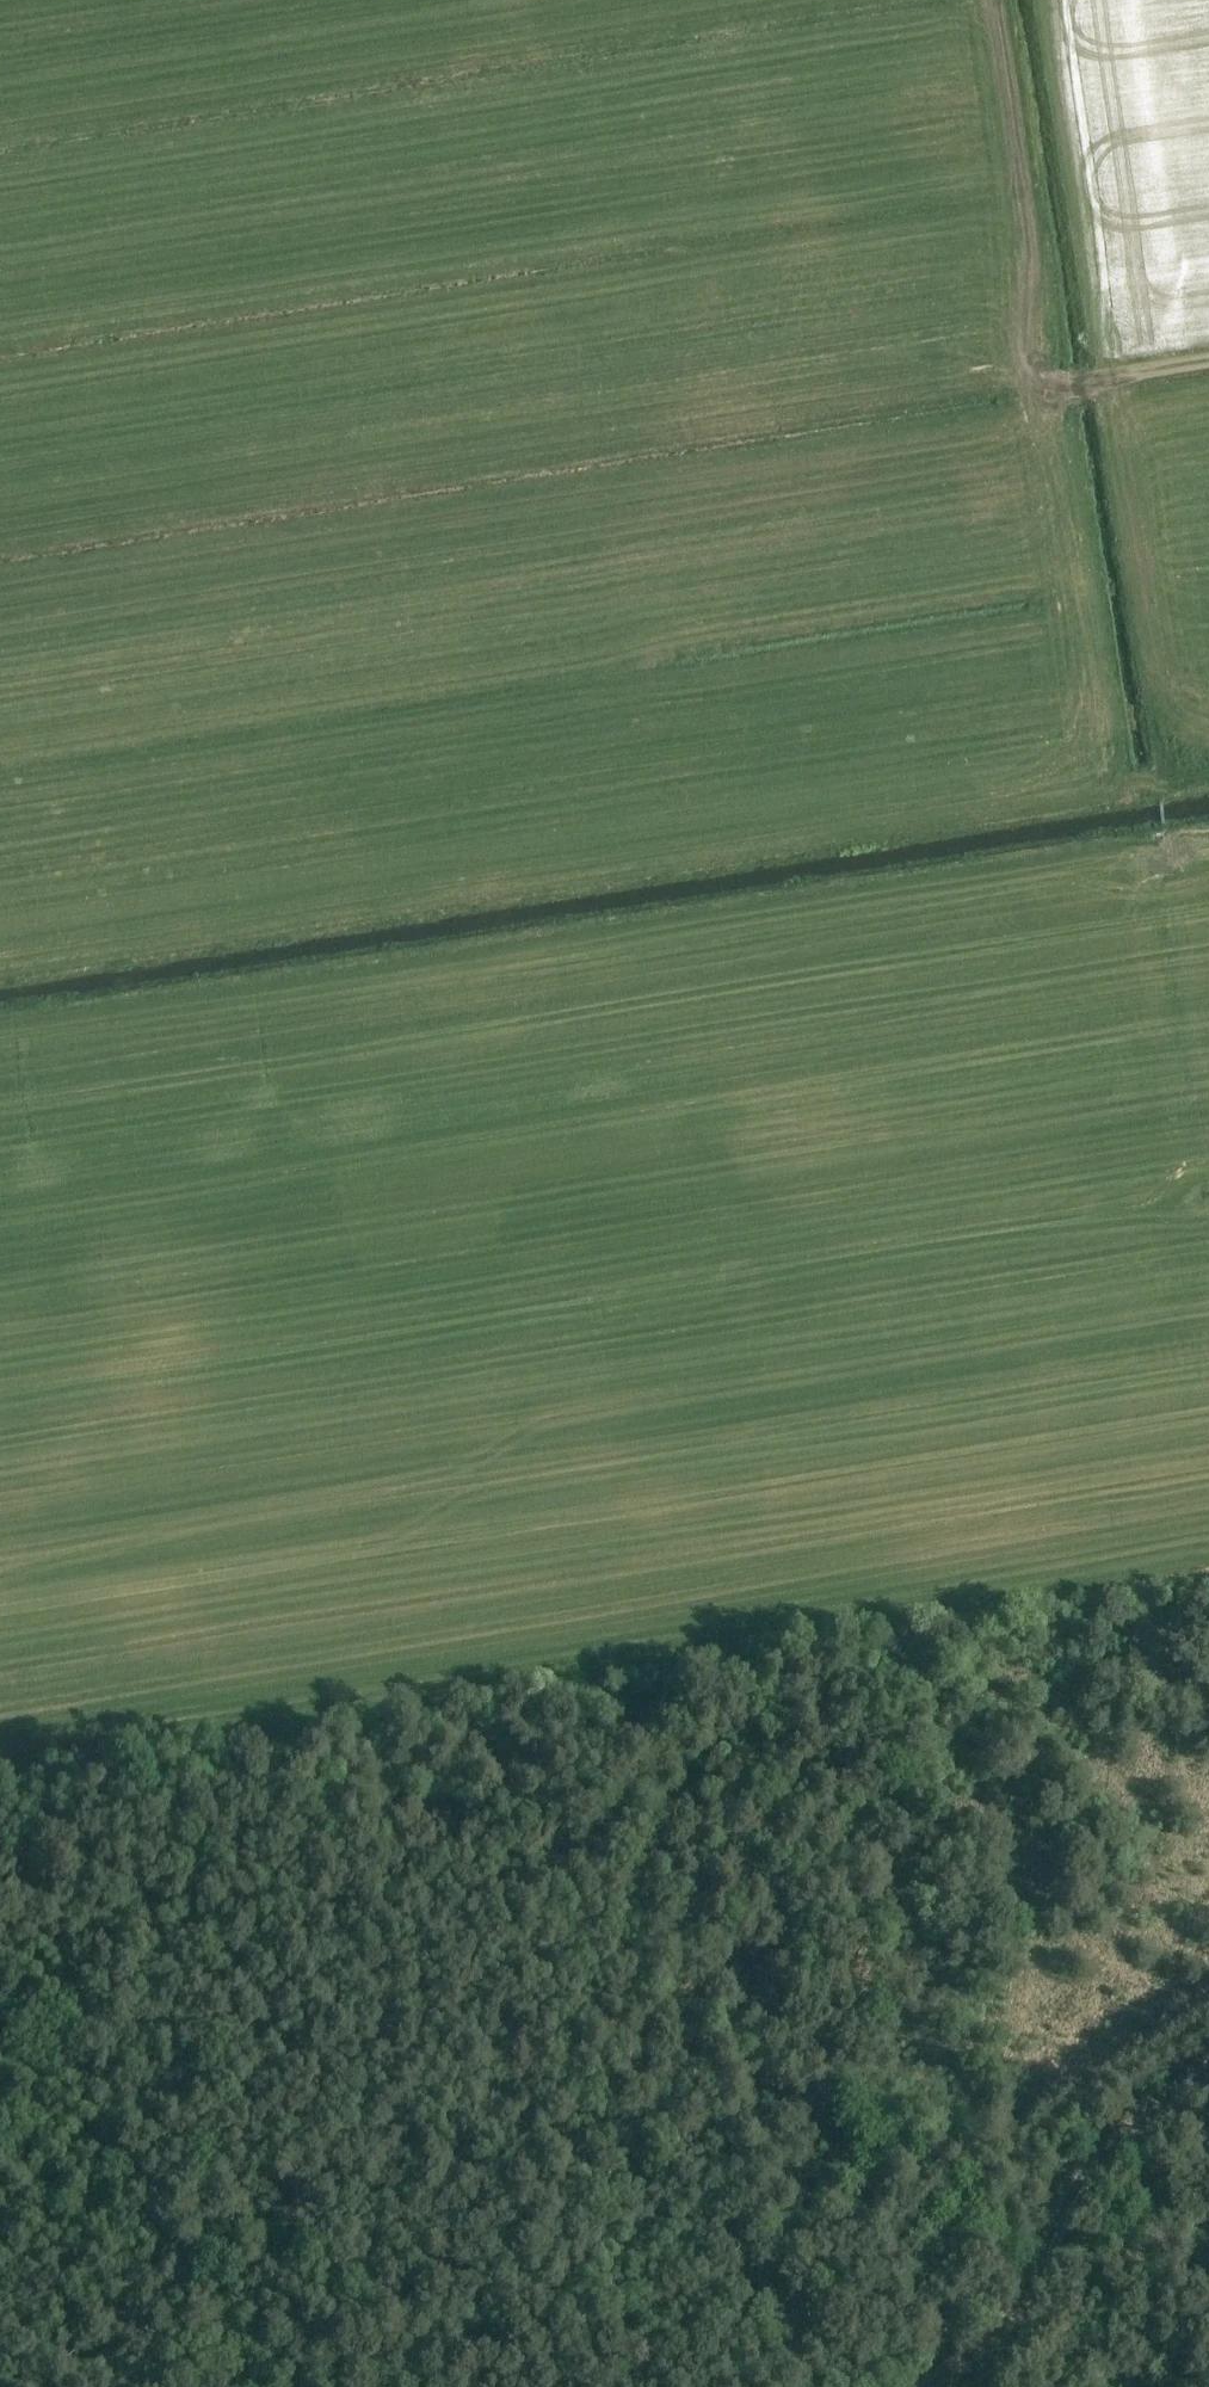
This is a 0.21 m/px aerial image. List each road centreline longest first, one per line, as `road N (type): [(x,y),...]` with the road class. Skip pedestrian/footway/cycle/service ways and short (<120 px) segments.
road 1 (track): [(940,2386),(1010,2328),(1104,2164),(1208,2077)]

